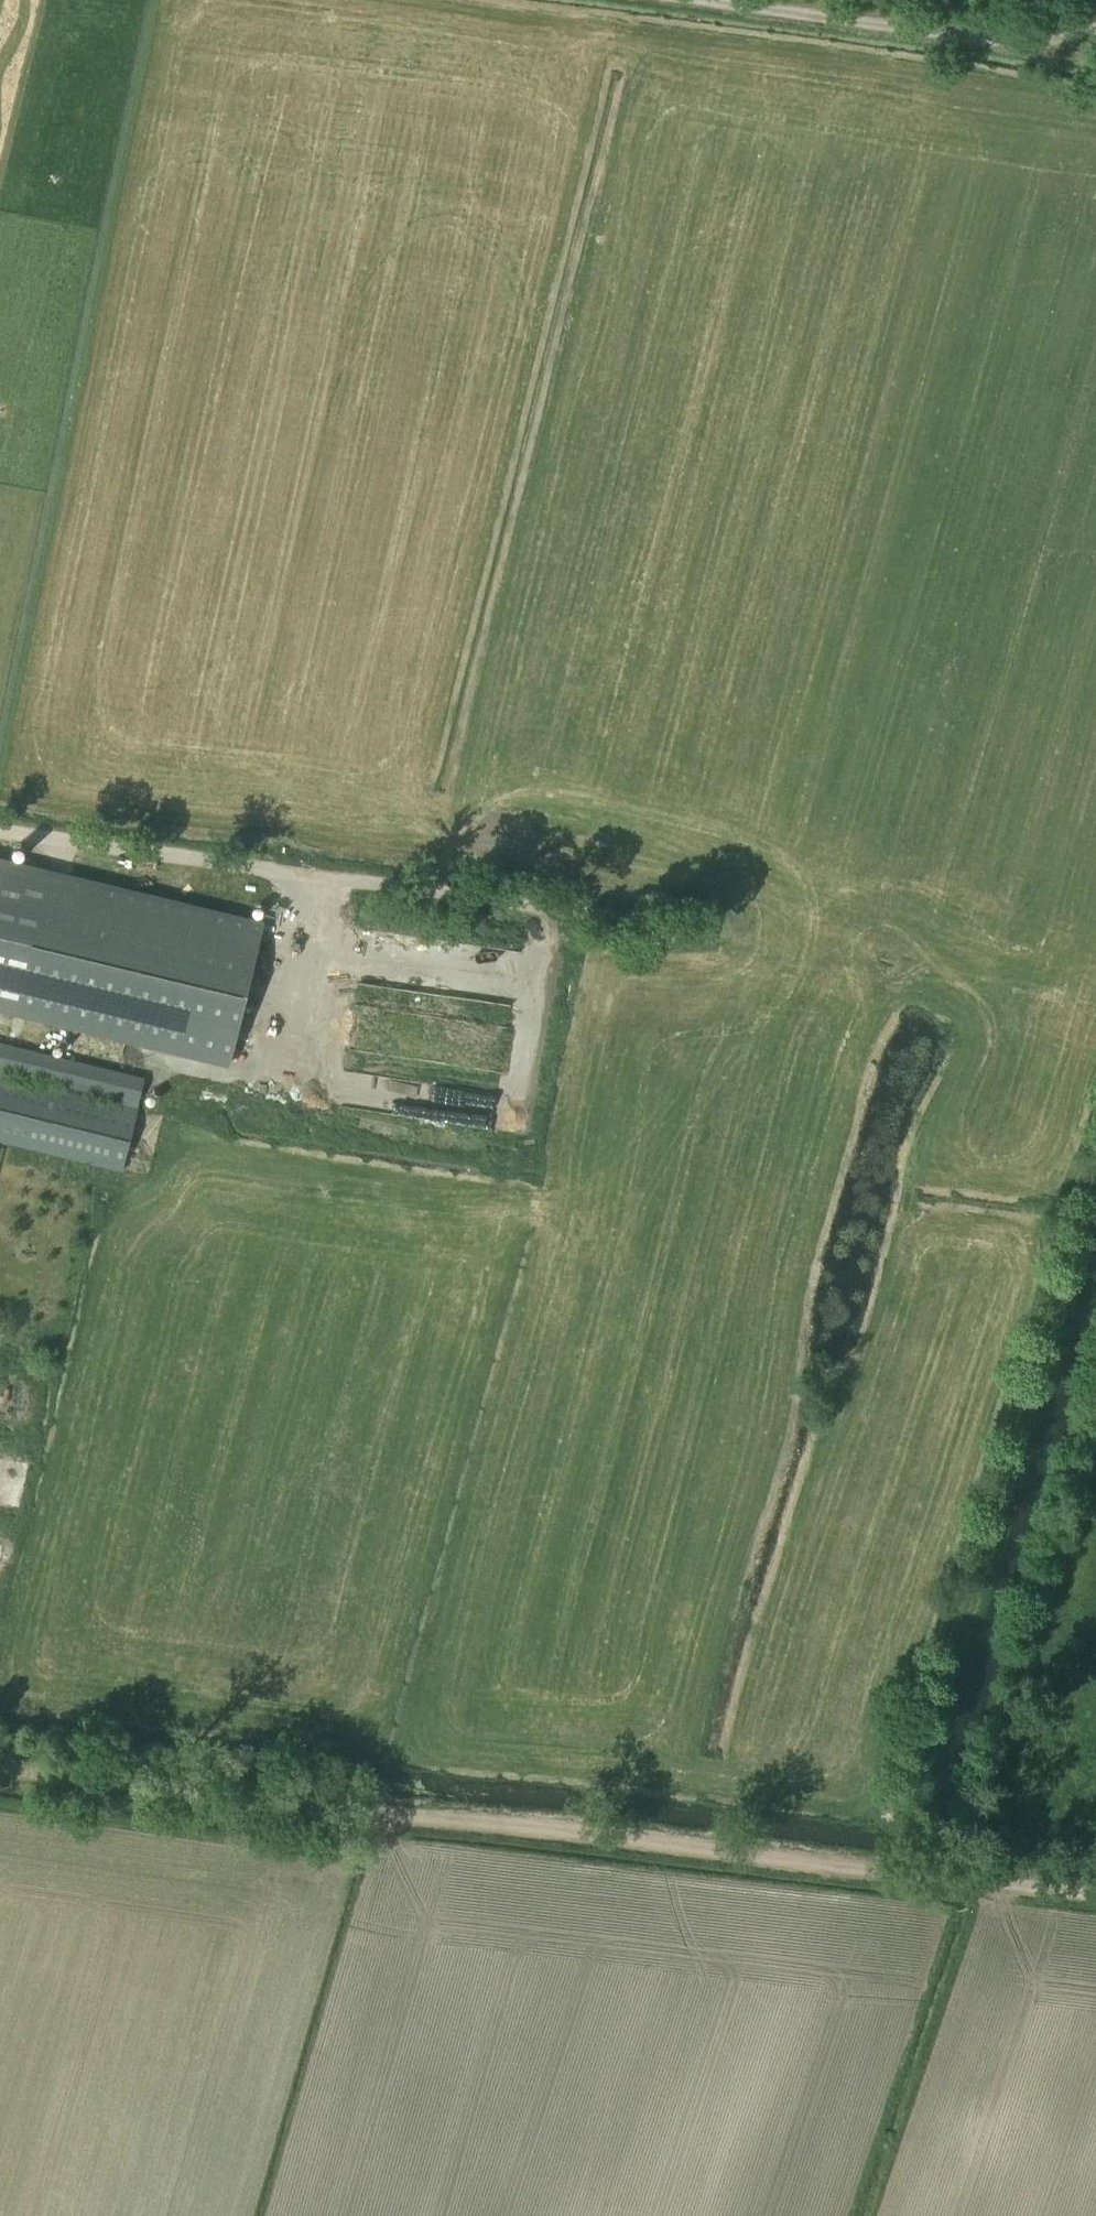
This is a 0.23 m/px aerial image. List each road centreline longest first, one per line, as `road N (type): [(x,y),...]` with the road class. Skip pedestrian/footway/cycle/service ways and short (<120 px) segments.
road 1 (track): [(0,1764),(961,1880)]
road 2 (track): [(0,837),(727,931)]
road 3 (track): [(1095,1194),(914,1791)]
road 4 (track): [(720,0),(1027,43),(1095,26)]
road 5 (track): [(961,1880),(1095,1896)]

